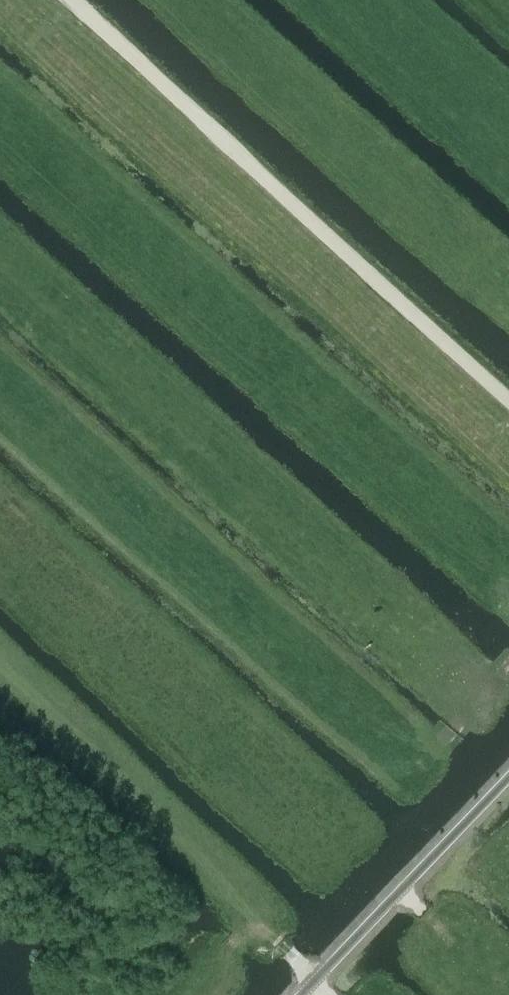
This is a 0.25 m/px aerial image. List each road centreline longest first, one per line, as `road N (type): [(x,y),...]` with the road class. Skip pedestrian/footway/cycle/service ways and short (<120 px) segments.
road 1 (track): [(73,0),(508,399)]
road 2 (unclassified): [(295,994),(508,773)]

